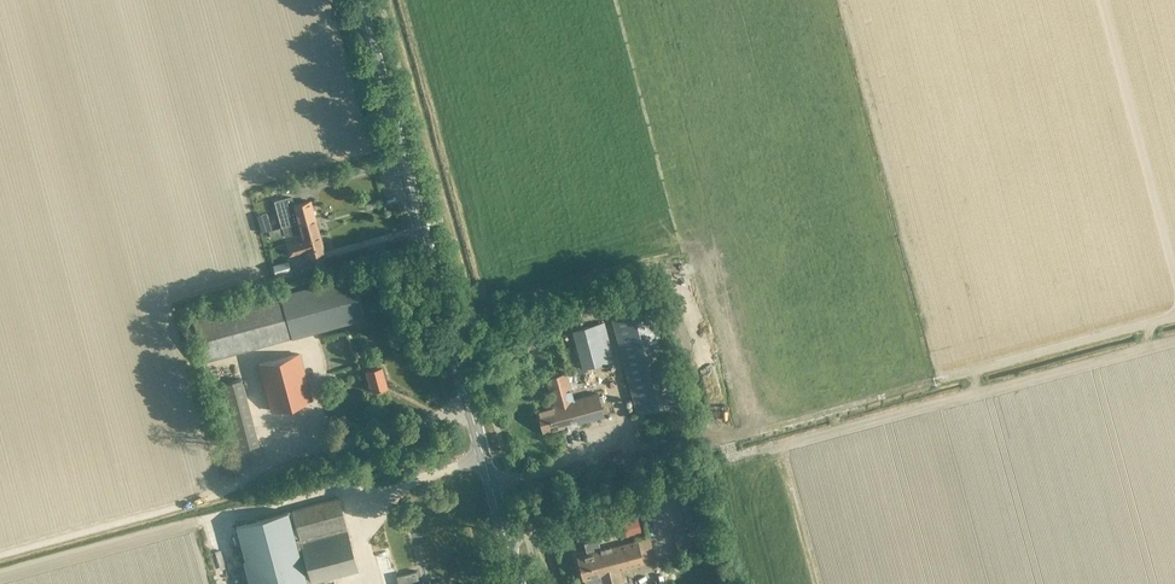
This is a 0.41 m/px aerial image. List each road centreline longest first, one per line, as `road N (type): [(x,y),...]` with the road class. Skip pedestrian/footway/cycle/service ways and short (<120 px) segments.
road 1 (secondary): [(518,583),(358,0)]

